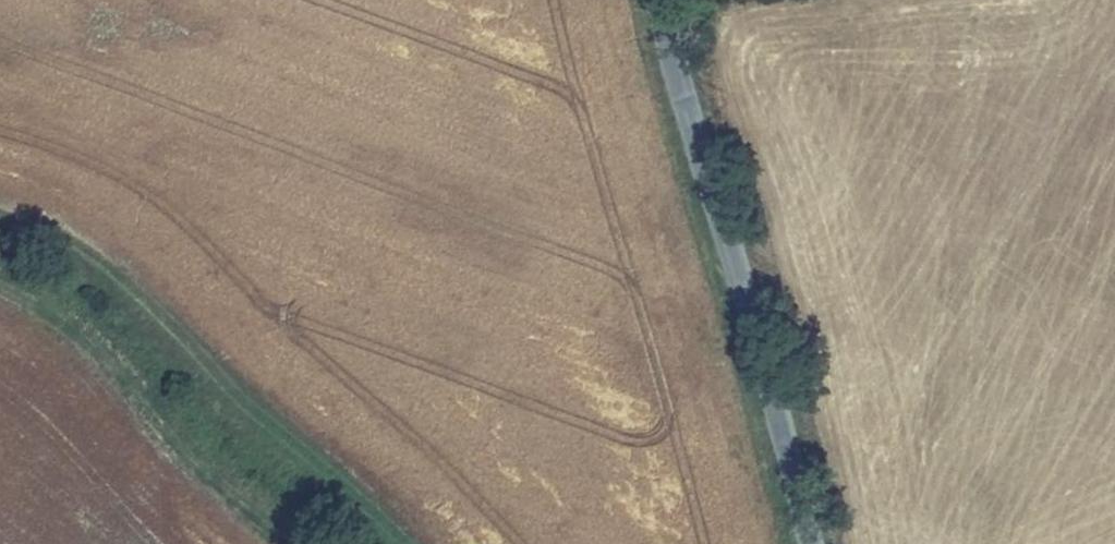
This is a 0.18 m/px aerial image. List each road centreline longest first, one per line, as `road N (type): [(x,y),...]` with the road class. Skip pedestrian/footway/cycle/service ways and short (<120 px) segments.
road 1 (unclassified): [(810,543),(660,0)]

